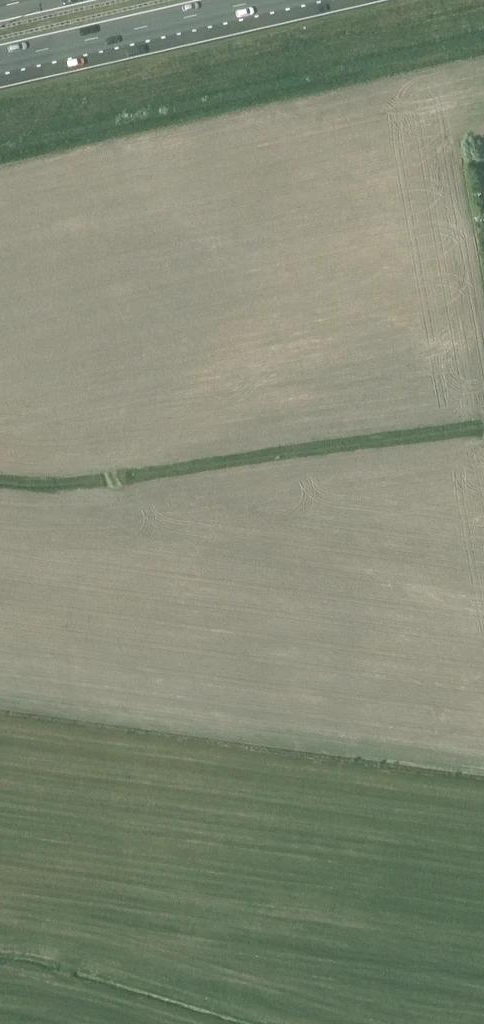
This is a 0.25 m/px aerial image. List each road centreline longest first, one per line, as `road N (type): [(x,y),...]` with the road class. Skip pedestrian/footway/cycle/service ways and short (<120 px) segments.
road 1 (motorway): [(0,60),(262,0)]

